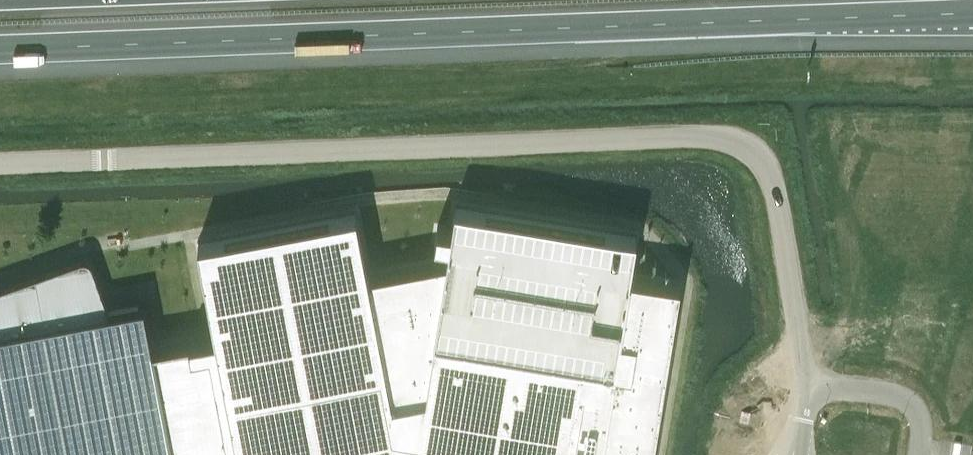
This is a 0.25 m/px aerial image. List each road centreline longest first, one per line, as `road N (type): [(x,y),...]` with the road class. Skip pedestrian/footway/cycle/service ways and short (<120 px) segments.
road 1 (unclassified): [(0,162),(727,137),(771,176),(808,388),(803,420)]
road 2 (motorway): [(0,49),(972,14)]

